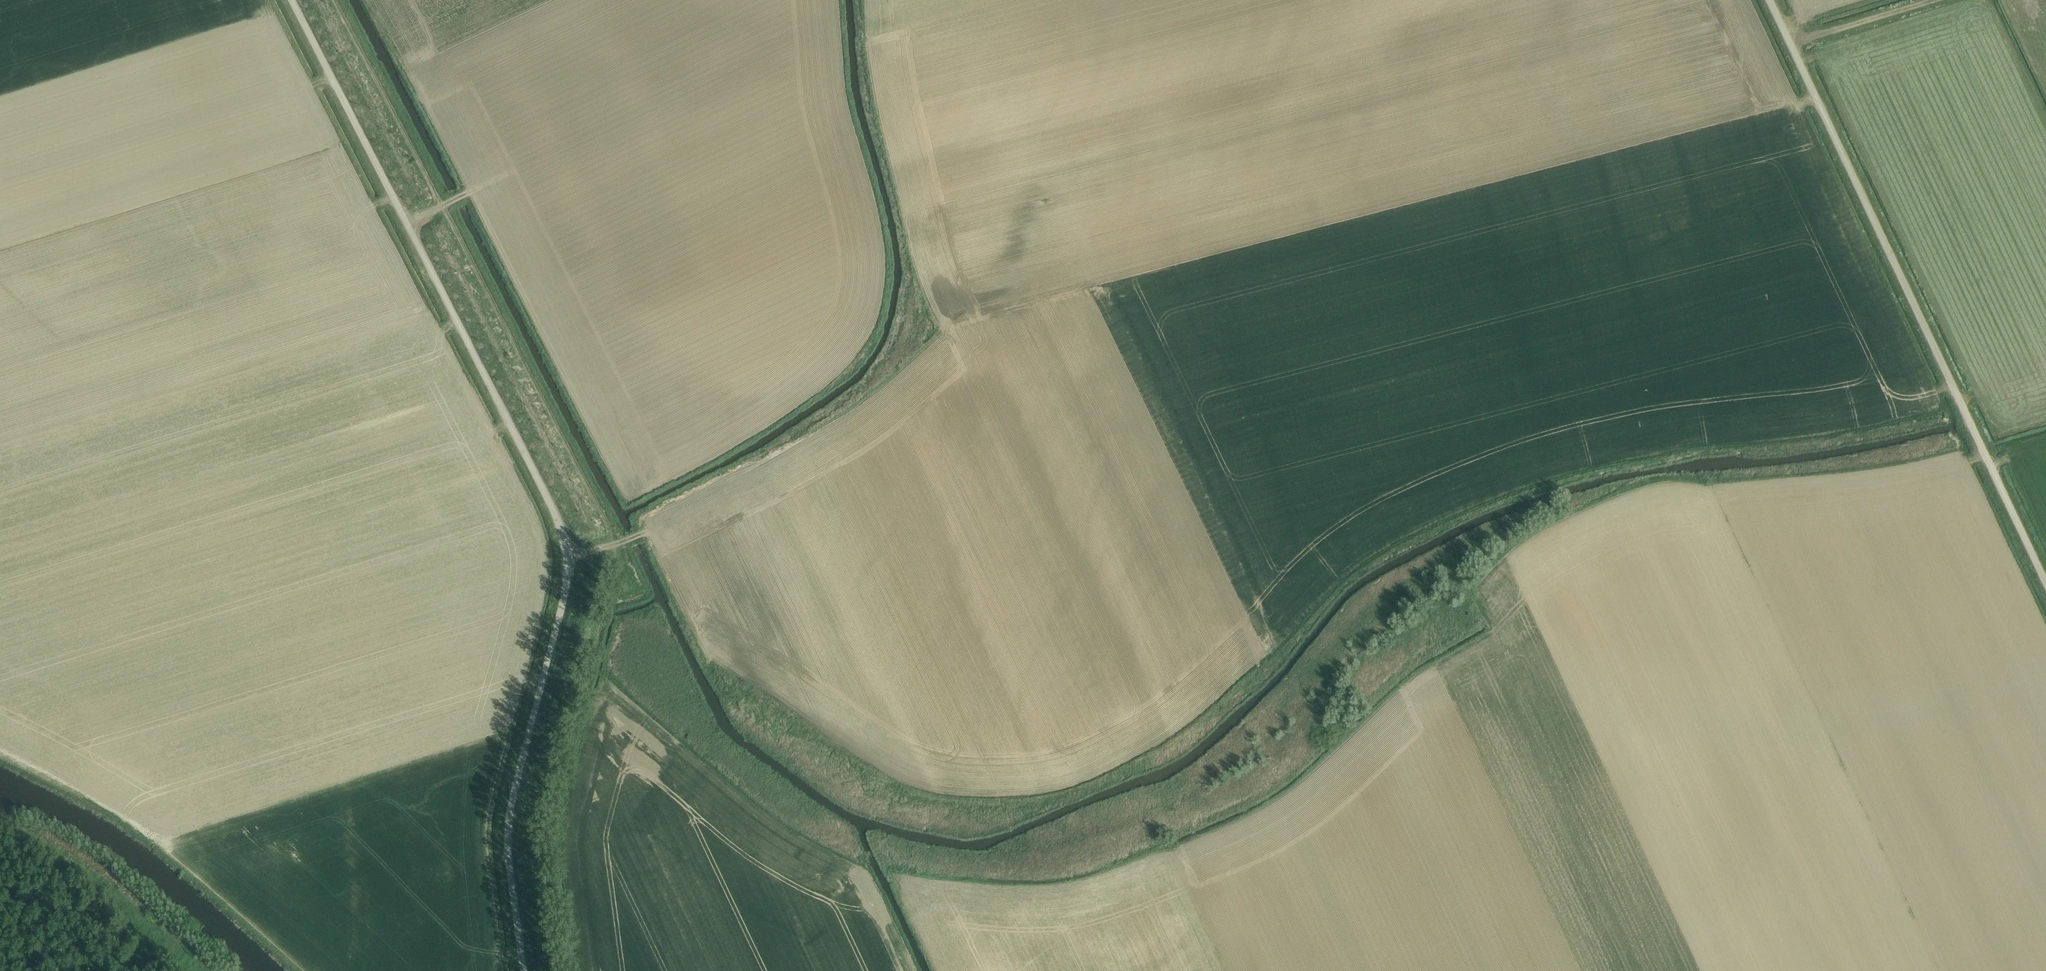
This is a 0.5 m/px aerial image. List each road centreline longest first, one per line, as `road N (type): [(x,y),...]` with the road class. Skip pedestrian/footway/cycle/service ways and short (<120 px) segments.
road 1 (unclassified): [(535,970),(513,809),(574,558),(573,534),(293,0)]
road 2 (unclassified): [(2045,586),(1766,0)]

